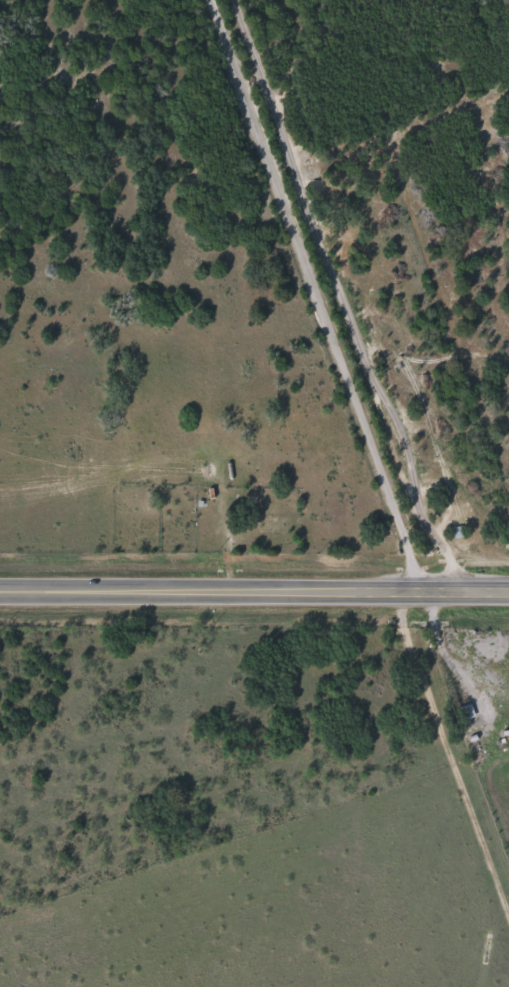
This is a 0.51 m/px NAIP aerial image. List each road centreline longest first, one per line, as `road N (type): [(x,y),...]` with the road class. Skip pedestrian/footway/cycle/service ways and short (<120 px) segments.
road 1 (track): [(464,592),(420,510),(235,0)]
road 2 (residential): [(413,592),(411,560),(209,0)]
road 3 (trunk): [(508,592),(0,591)]

